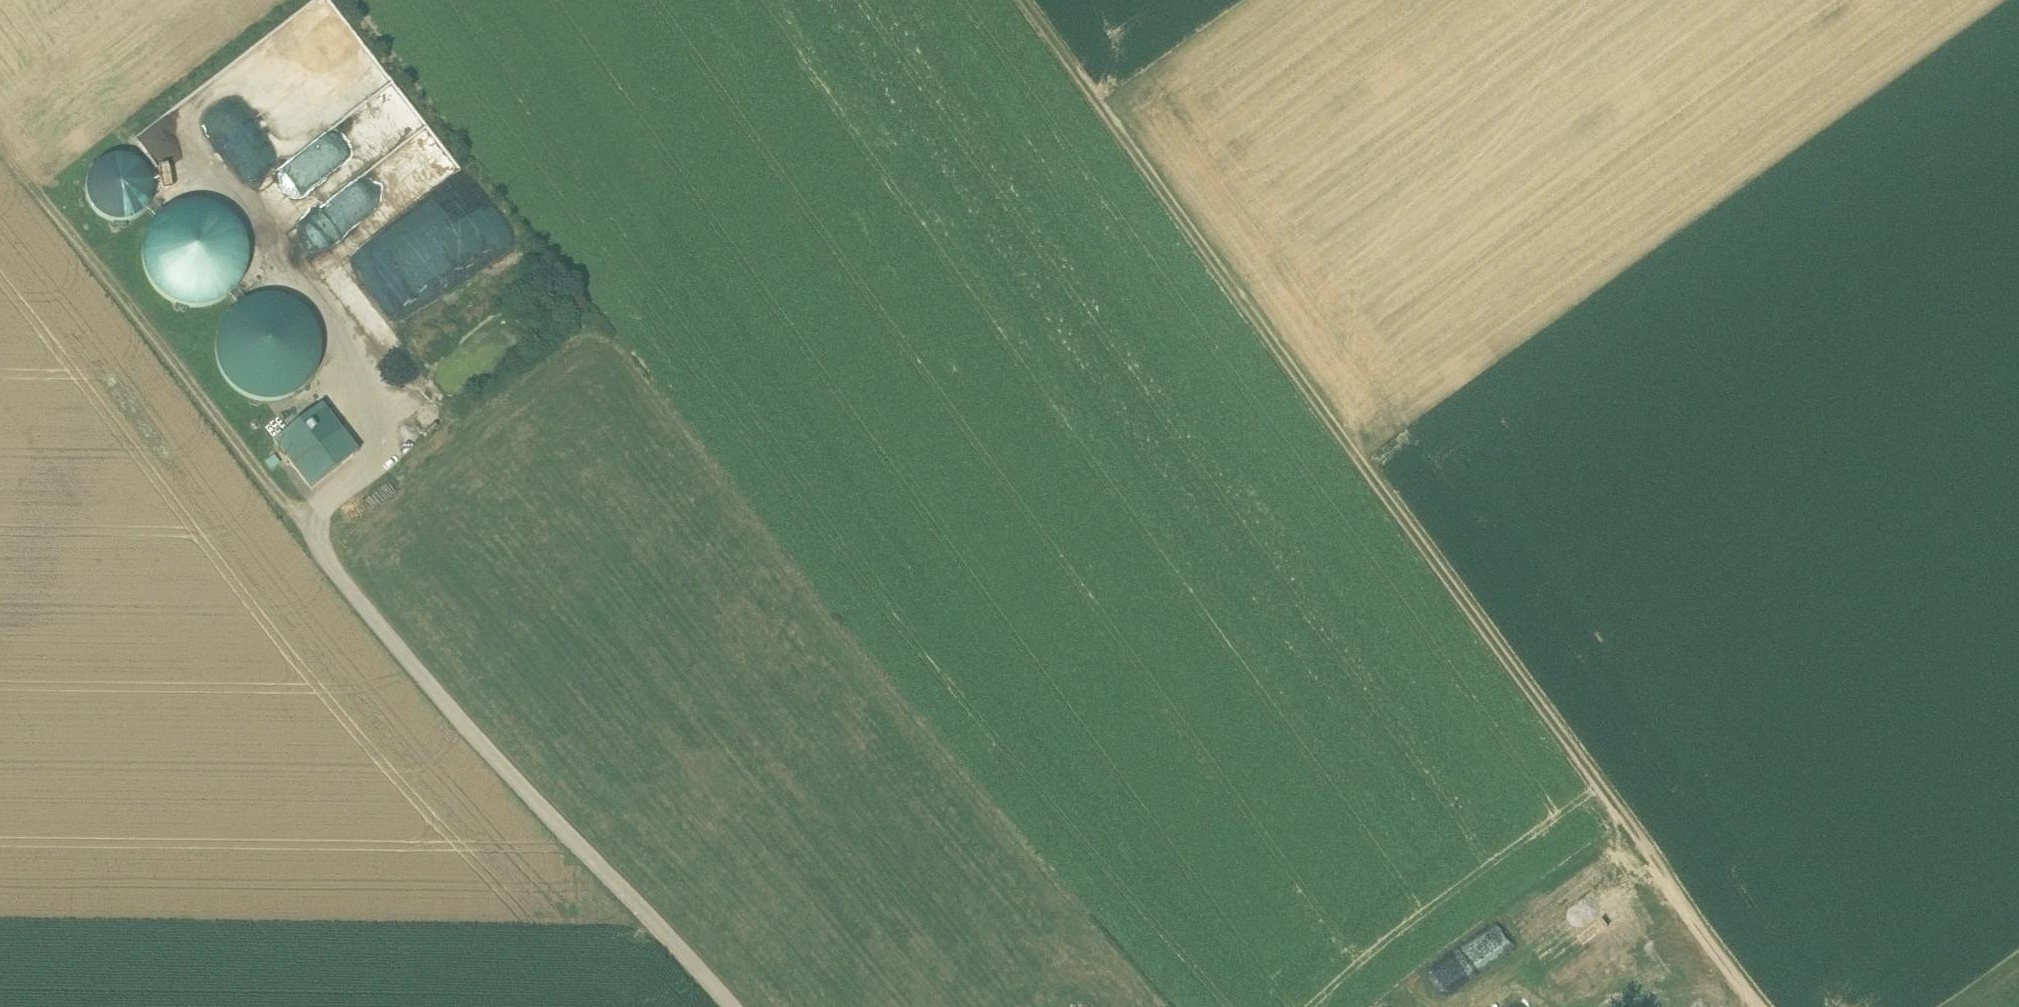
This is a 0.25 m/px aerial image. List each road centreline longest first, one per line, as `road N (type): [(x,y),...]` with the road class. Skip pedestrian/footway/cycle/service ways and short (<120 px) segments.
road 1 (track): [(1026,0),(1762,1006)]
road 2 (track): [(304,530),(0,141)]

